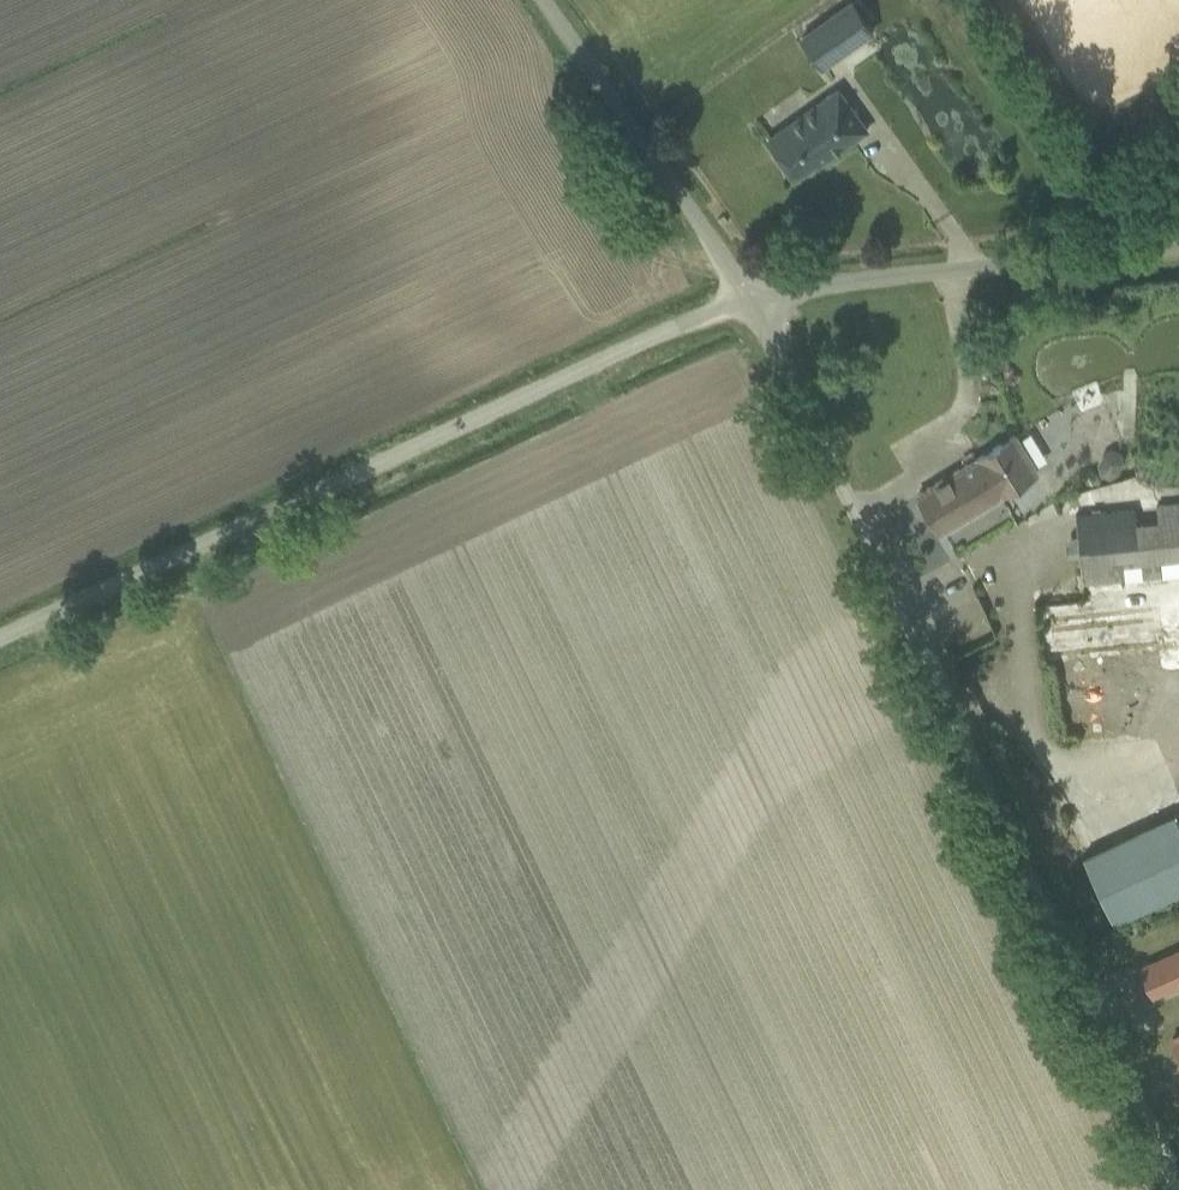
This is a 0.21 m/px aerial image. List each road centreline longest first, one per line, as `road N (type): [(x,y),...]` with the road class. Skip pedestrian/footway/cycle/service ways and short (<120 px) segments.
road 1 (unclassified): [(1177,1189),(750,298)]
road 2 (unclassified): [(0,637),(750,298)]
road 3 (unclassified): [(750,298),(806,284),(1178,247)]
road 4 (unclassified): [(750,298),(542,0)]

